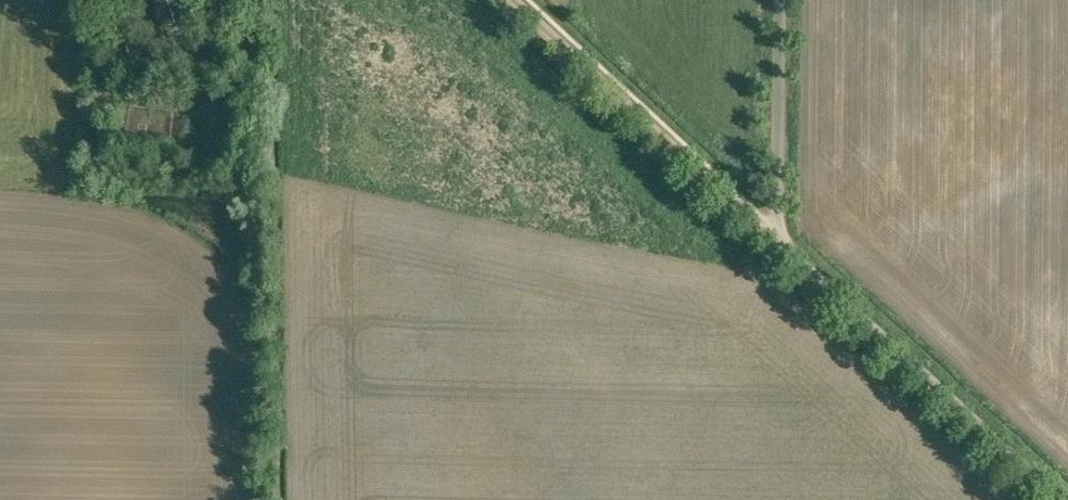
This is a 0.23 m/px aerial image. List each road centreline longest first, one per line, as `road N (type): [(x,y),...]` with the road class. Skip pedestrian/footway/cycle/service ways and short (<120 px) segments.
road 1 (unclassified): [(1063,499),(785,243)]
road 2 (track): [(512,0),(785,243)]

